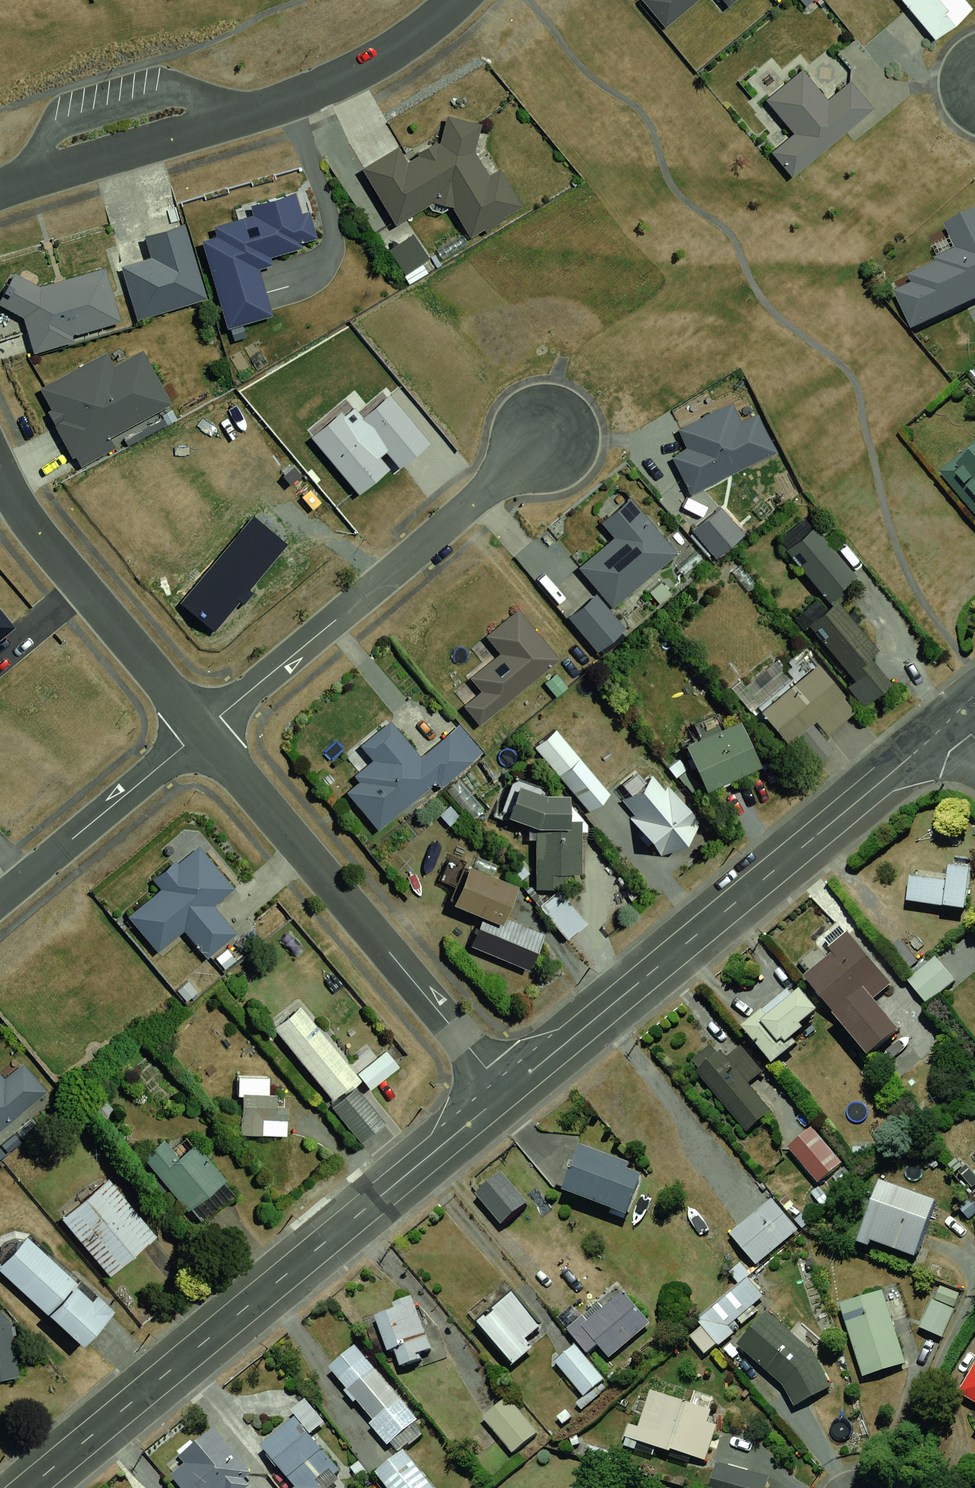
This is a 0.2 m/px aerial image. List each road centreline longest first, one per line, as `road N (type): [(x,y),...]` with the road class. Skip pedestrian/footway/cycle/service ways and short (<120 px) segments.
road 1 (residential): [(29,1487),(506,1092)]
road 2 (residential): [(506,1092),(955,715)]
road 3 (residential): [(0,191),(324,89),(416,40),(456,0)]
road 4 (residential): [(202,731),(506,1092)]
road 5 (residential): [(202,731),(541,438)]
road 6 (residential): [(0,466),(31,526),(202,731)]
road 7 (residential): [(0,899),(202,731)]

